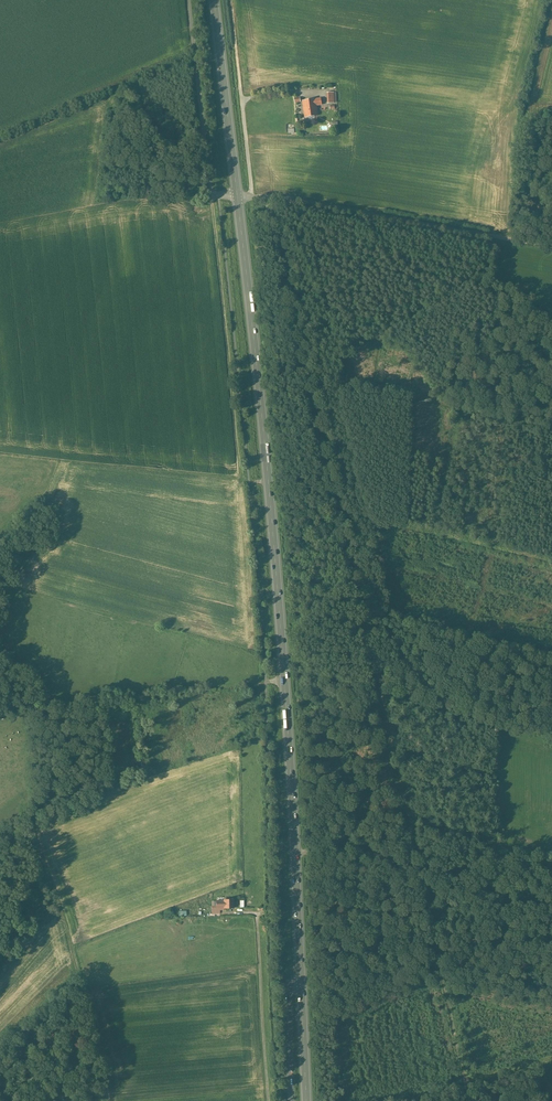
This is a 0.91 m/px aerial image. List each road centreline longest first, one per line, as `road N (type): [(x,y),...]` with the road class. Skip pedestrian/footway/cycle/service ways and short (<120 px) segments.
road 1 (track): [(469,1100),(275,199)]
road 2 (primary): [(237,196),(285,678),(307,1100)]
road 3 (unclassified): [(551,247),(237,196)]
road 4 (unclassified): [(237,196),(210,191),(185,0)]
road 5 (primary): [(214,0),(237,196)]

